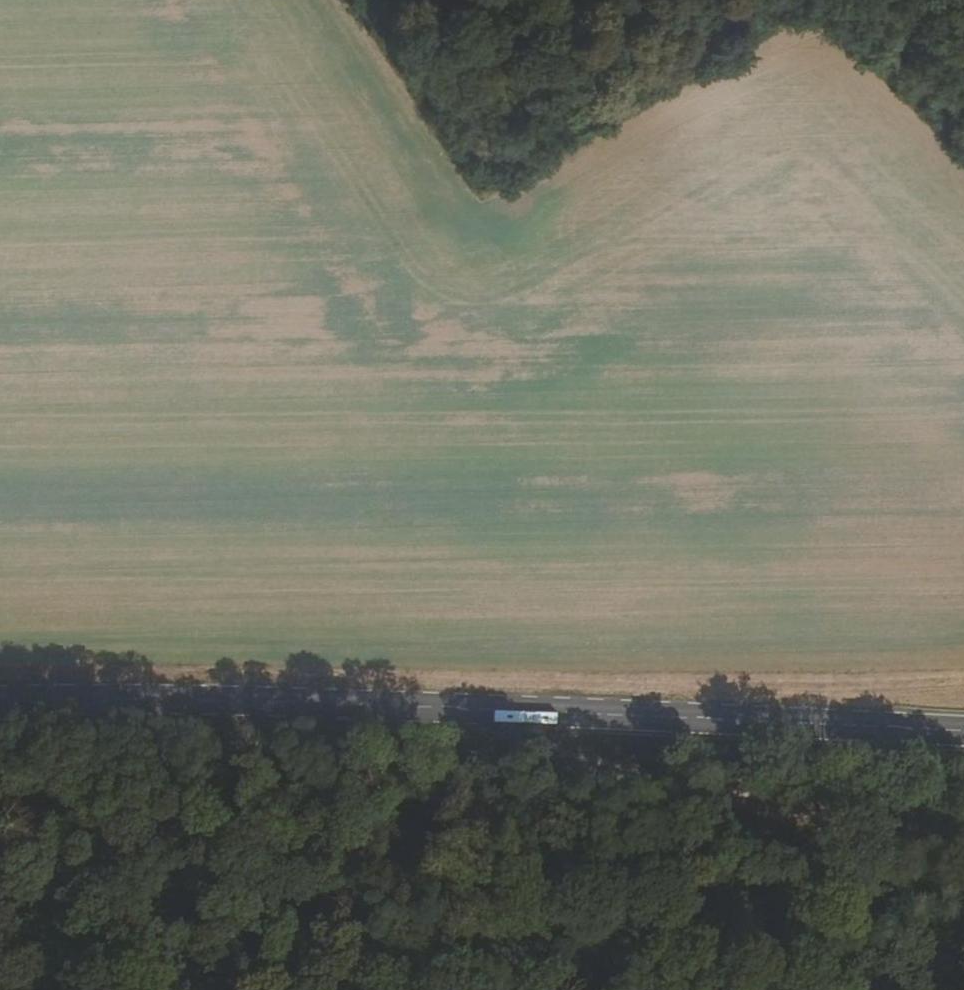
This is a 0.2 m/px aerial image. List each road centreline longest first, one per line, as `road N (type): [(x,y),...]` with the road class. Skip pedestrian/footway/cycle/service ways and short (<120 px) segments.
road 1 (tertiary): [(963,729),(395,705),(0,703)]
road 2 (track): [(524,711),(729,793),(824,819),(963,838)]

